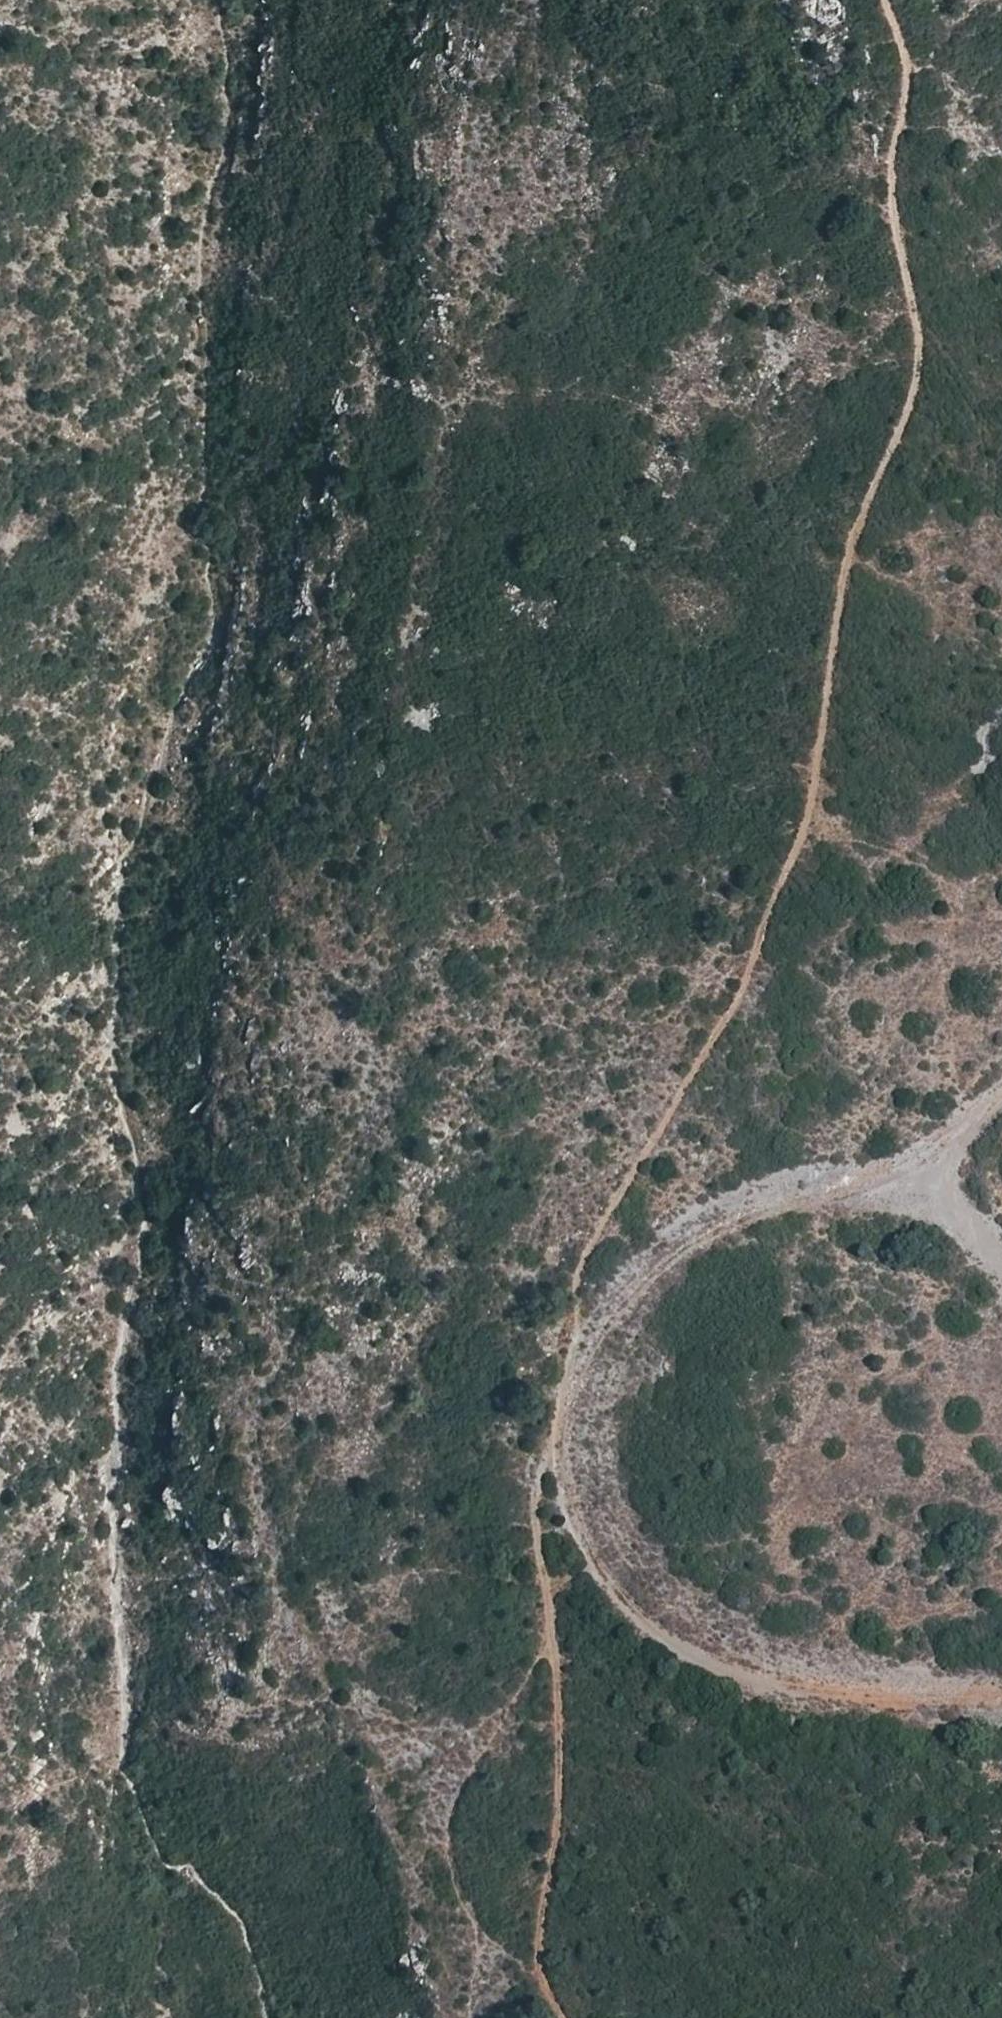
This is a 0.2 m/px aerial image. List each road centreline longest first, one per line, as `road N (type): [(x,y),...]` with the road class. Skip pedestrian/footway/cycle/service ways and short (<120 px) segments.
road 1 (track): [(233,0),(234,109),(203,199),(220,614),(127,857),(119,1046),(150,1228),(122,1352),(117,1487),(129,1739),(162,1828),(201,1843),(240,1894),(268,2009),(262,2017)]
road 2 (track): [(591,1396),(568,1294),(746,981),(804,814),(853,536),(904,420),(921,355),(892,185),(911,66),(891,0)]
road 3 (track): [(1001,1696),(921,1701),(786,1679),(673,1628),(607,1533),(584,1423),(611,1317),(686,1236),(755,1201),(861,1181),(929,1197),(1001,1270)]

